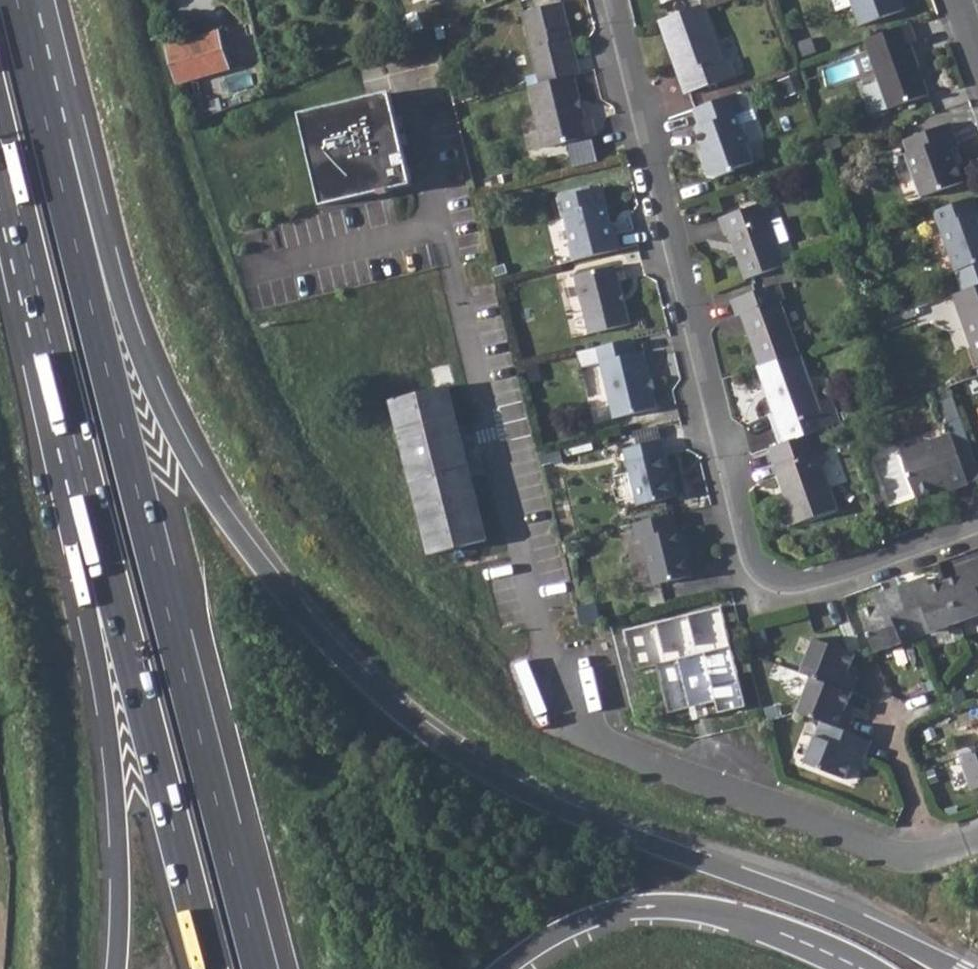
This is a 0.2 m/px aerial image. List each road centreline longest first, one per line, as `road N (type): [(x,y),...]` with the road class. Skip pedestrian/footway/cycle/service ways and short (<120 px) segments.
road 1 (motorway): [(956,968),(802,894),(546,802),(398,711),(334,650),(225,516),(176,436),(111,265),(62,72),(32,59)]
road 2 (motorway): [(261,968),(32,59)]
road 3 (residential): [(604,0),(747,559),(770,581),(808,587),(977,528)]
road 4 (residential): [(934,856),(898,856),(595,740),(554,690),(541,635)]
road 5 (motorway): [(101,544),(211,968)]
road 6 (motorway): [(101,544),(82,577),(114,767),(116,968)]
road 7 (motorway): [(0,134),(101,544)]
road 8 (motorway): [(505,968),(547,938),(603,914),(677,904),(781,932),(863,968)]
road 9 (residential): [(883,708),(934,856)]

